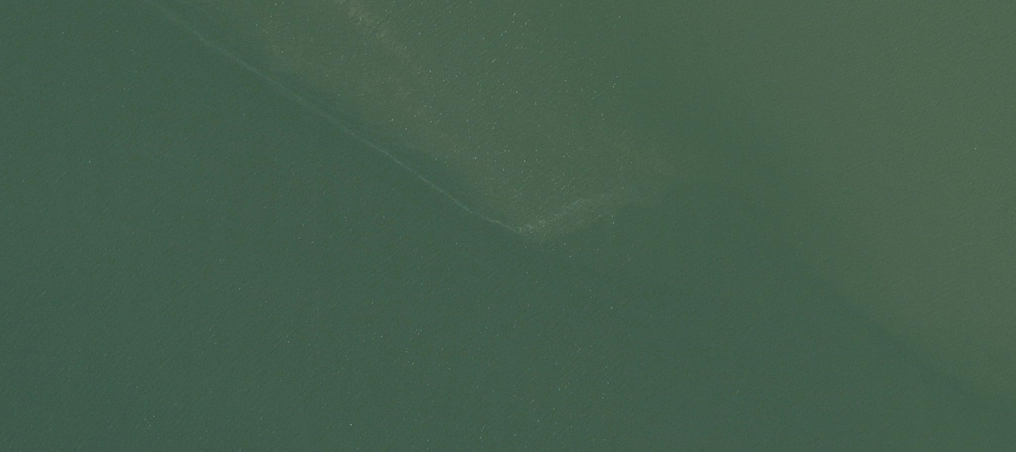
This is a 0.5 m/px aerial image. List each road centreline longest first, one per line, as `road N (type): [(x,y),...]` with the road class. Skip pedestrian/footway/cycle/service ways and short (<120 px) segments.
road 1 (trunk): [(789,0),(796,451)]
road 2 (trunk): [(831,451),(827,0)]

